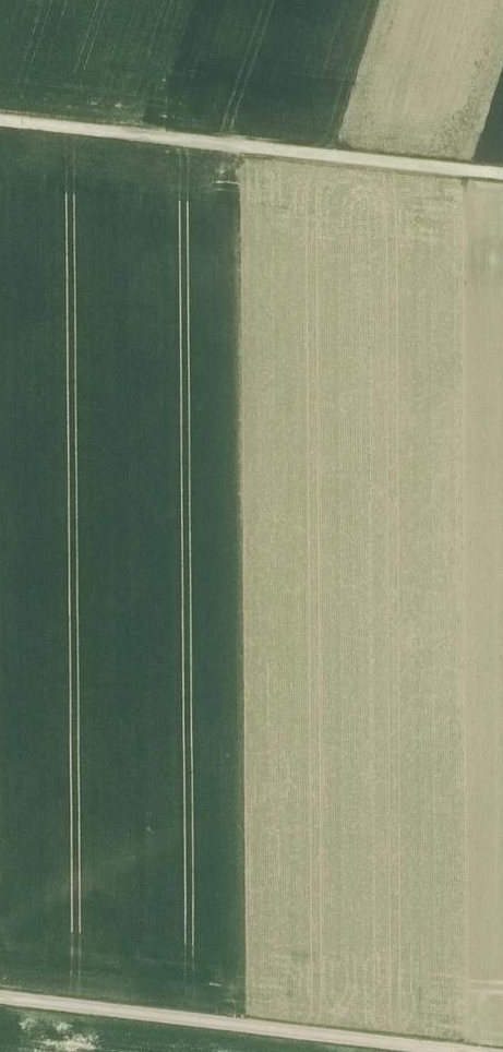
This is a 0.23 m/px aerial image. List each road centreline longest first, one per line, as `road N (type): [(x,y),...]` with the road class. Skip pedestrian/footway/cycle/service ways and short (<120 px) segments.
road 1 (track): [(0,124),(502,178)]
road 2 (track): [(441,1051),(0,999)]

